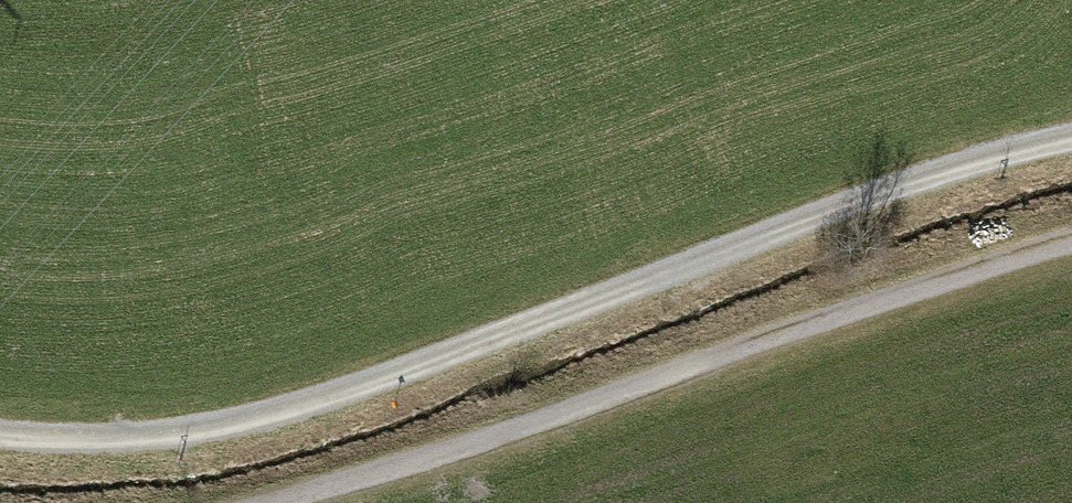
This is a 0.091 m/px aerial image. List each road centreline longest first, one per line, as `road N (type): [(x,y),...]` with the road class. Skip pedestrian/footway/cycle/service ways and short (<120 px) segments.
road 1 (track): [(1071,127),(1017,136),(406,377),(250,422),(99,441),(0,435)]
road 2 (track): [(1071,235),(927,270),(571,419),(332,502)]

